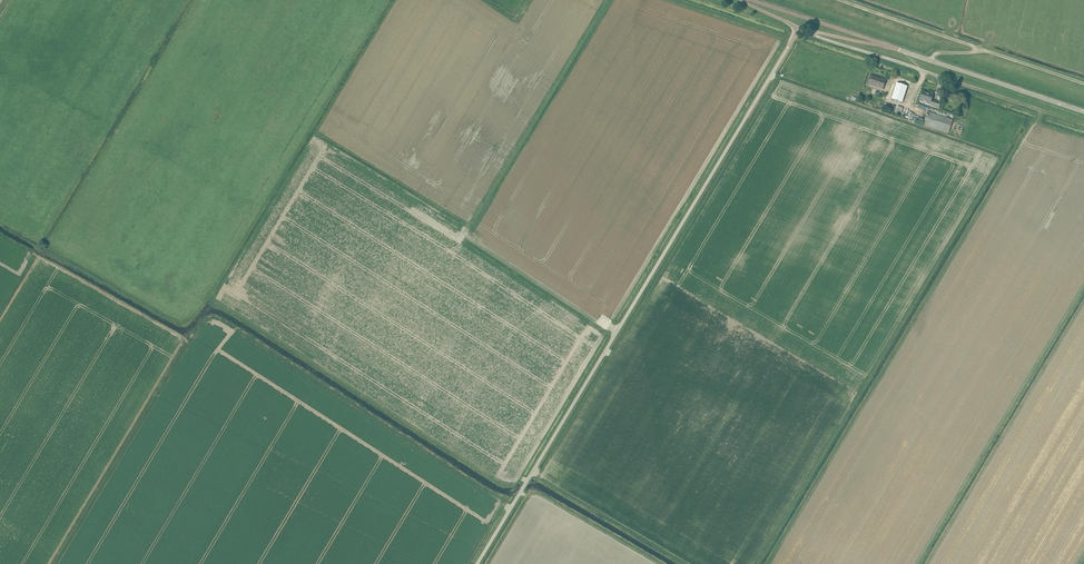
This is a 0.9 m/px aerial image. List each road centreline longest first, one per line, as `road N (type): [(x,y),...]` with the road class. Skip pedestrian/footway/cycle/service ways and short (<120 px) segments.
road 1 (unclassified): [(478,563),(799,29)]
road 2 (track): [(836,0),(1083,85)]
road 3 (unclassified): [(1083,111),(883,44)]
road 4 (unclassified): [(883,44),(753,0)]

